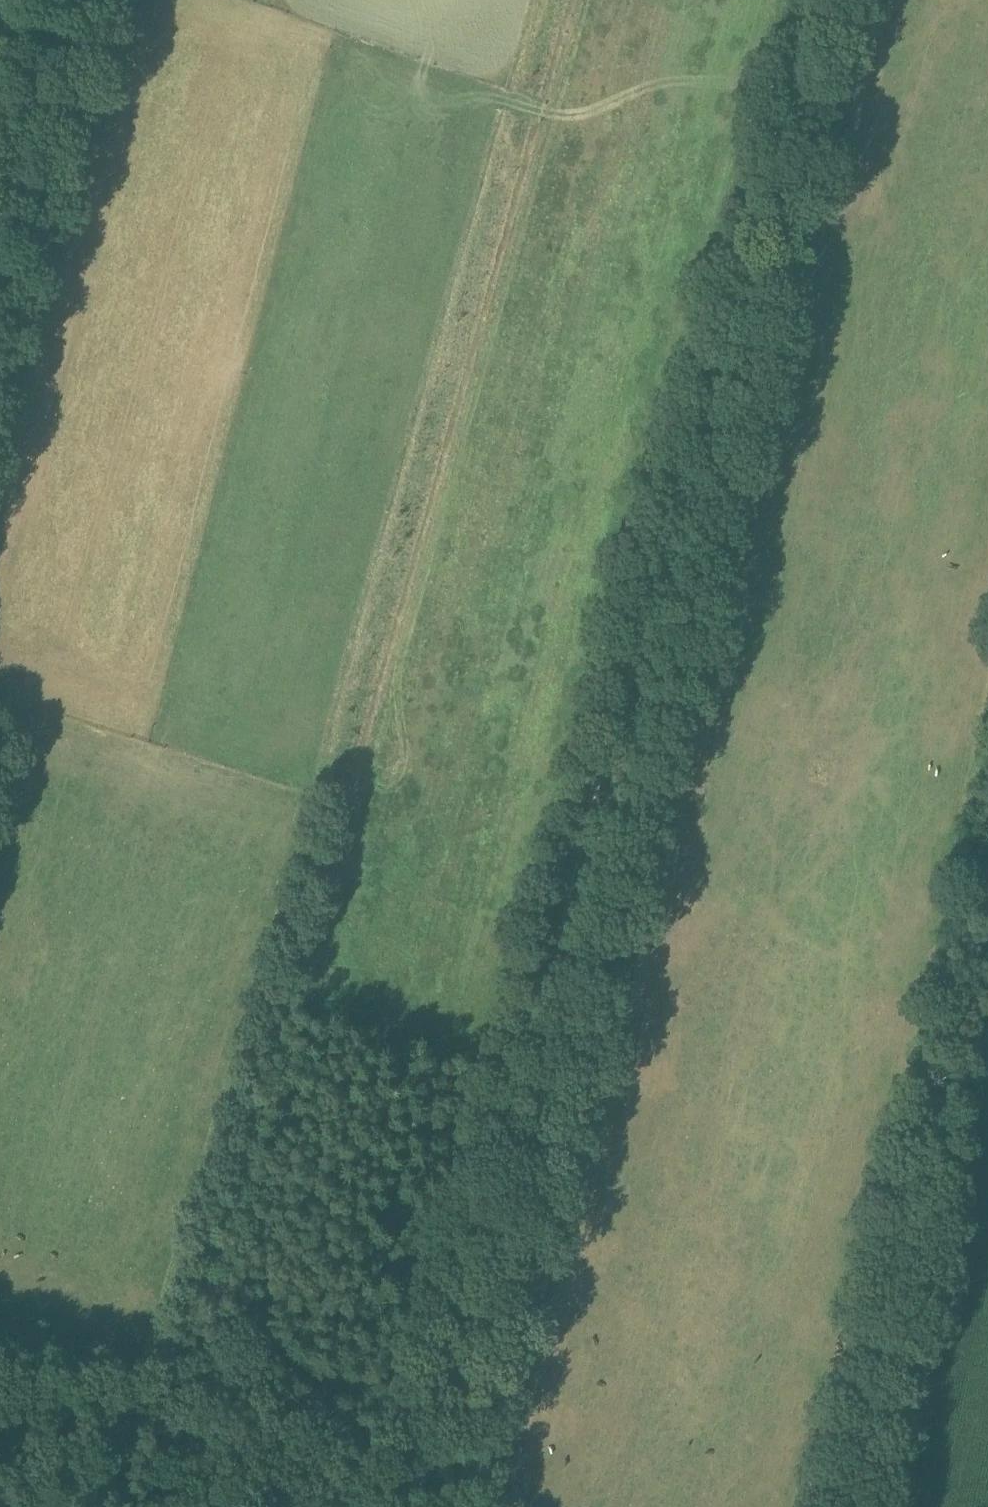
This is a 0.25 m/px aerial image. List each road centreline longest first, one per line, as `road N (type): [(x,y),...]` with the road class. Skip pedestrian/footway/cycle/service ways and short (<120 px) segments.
road 1 (track): [(813,0),(404,1506)]
road 2 (track): [(0,246),(69,0)]

